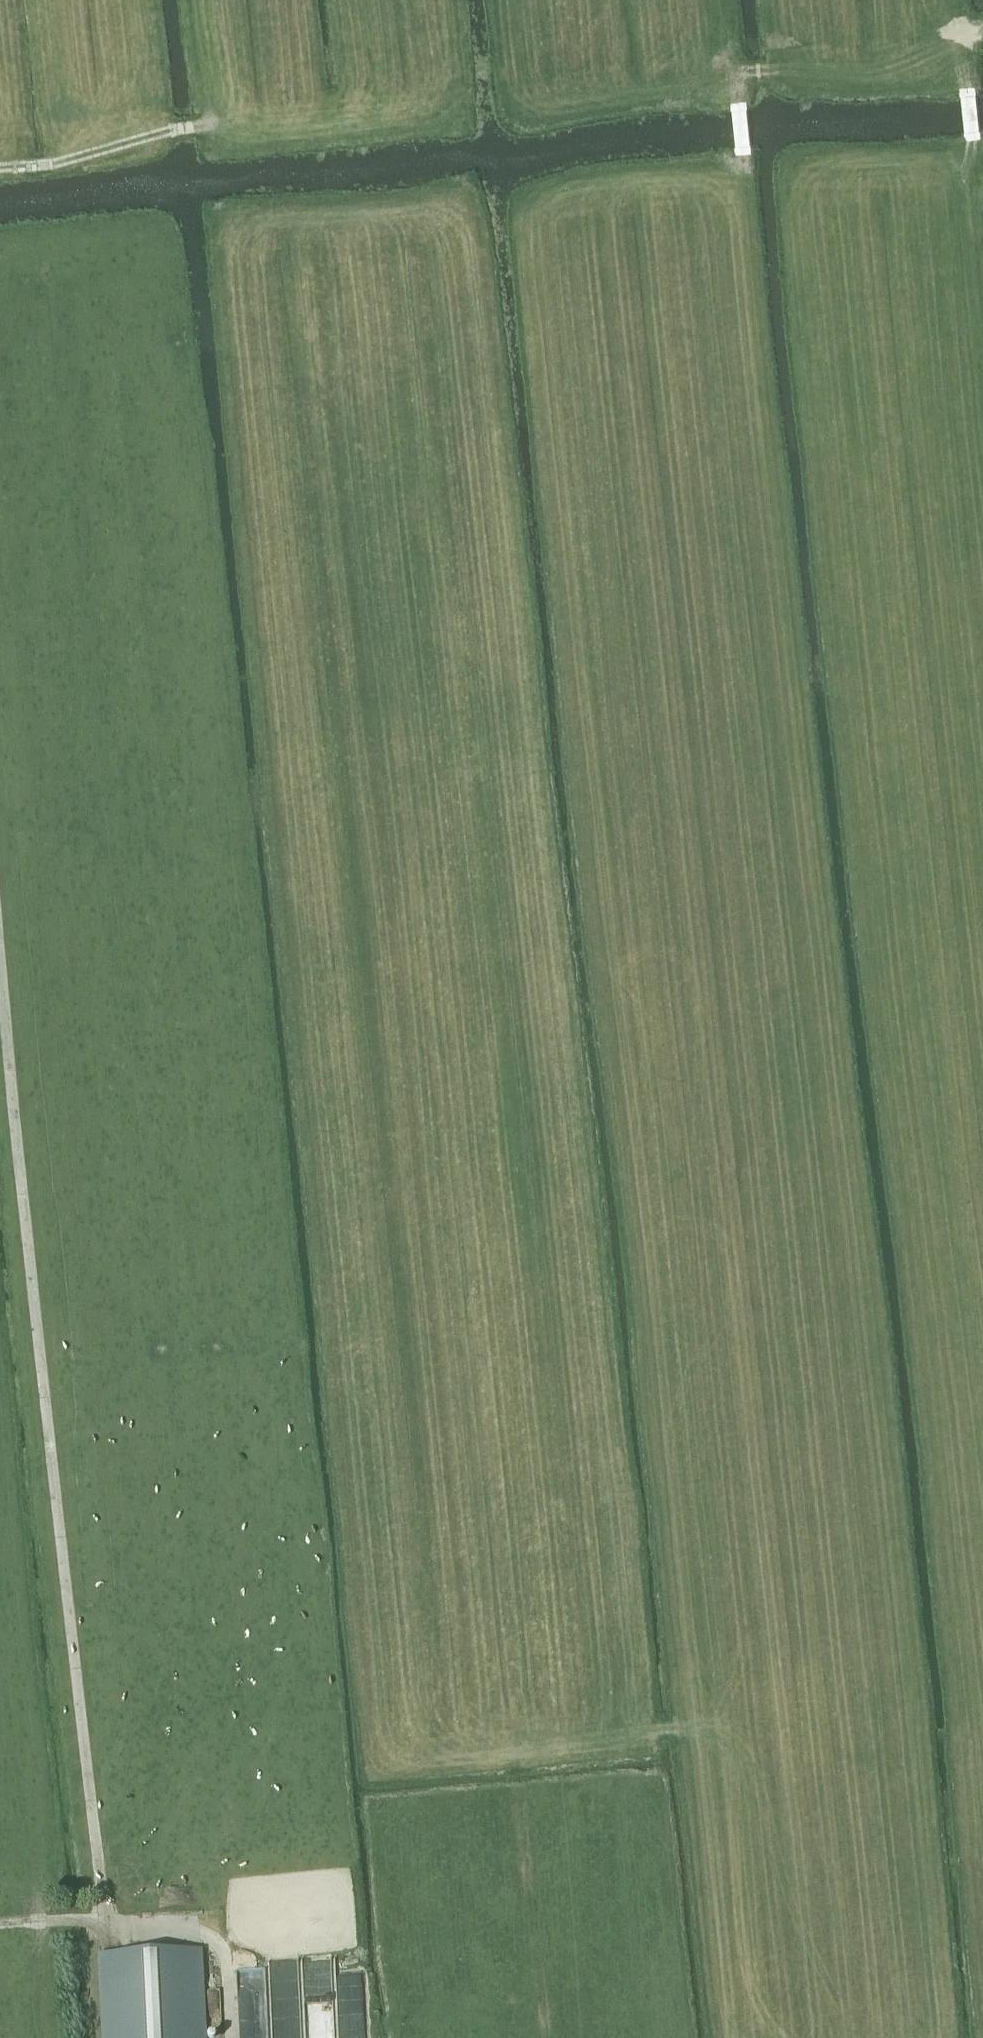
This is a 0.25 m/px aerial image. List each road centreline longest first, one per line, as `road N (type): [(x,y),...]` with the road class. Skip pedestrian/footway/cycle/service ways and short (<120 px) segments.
road 1 (track): [(226,2037),(222,1950),(104,1919),(0,958)]
road 2 (track): [(0,169),(54,164),(212,124)]

